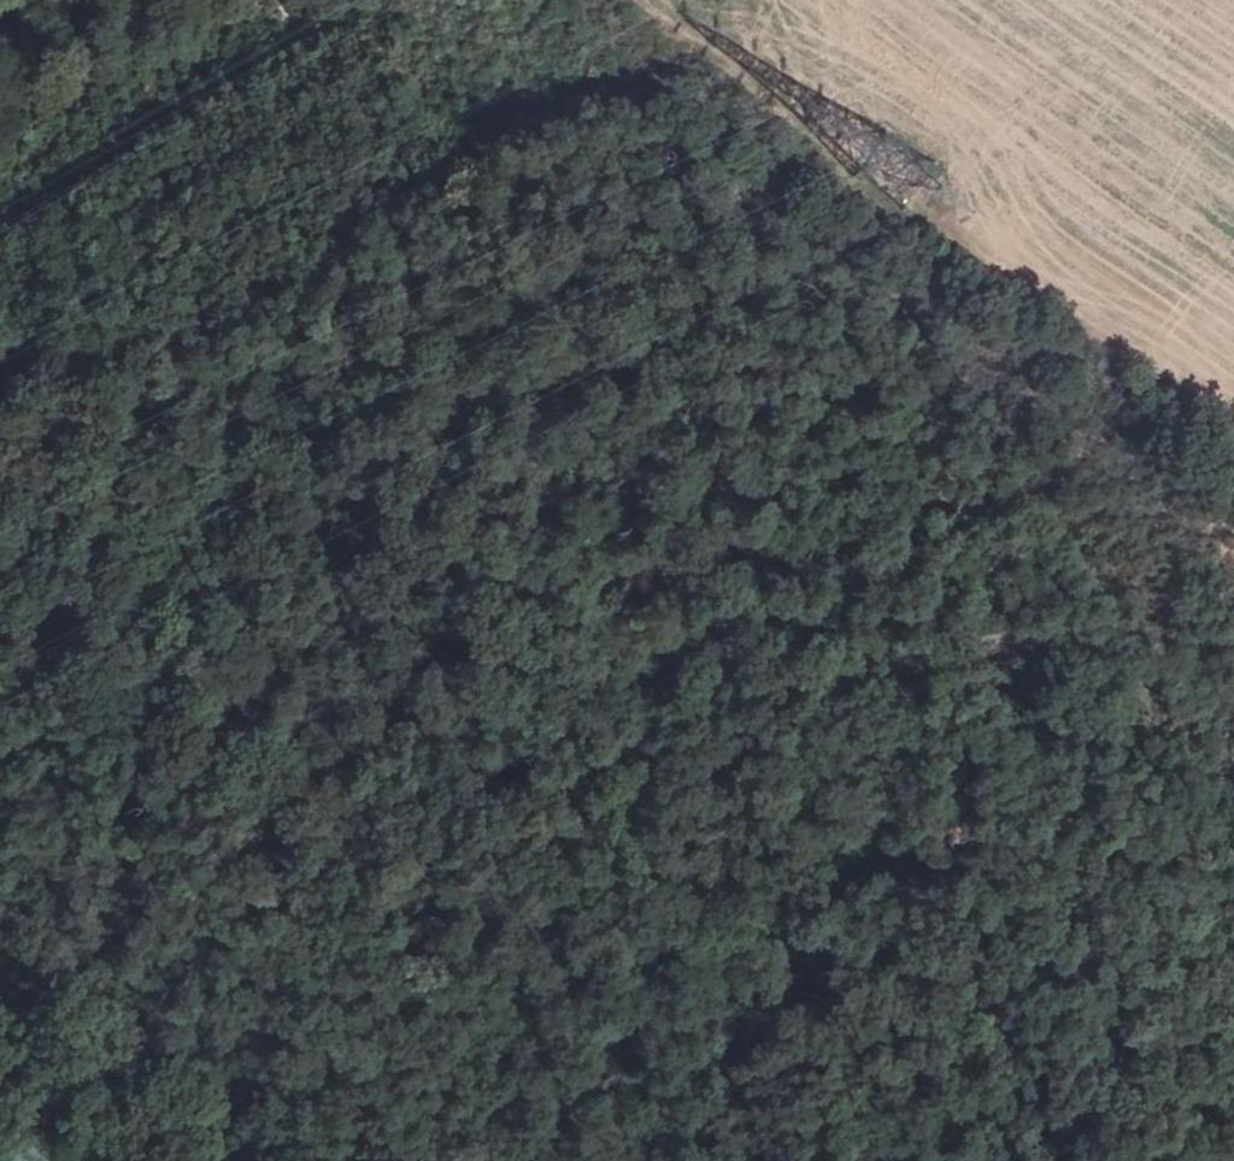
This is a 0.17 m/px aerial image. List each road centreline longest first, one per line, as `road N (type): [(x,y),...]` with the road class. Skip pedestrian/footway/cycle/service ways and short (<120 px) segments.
road 1 (track): [(0,1082),(99,1160)]

